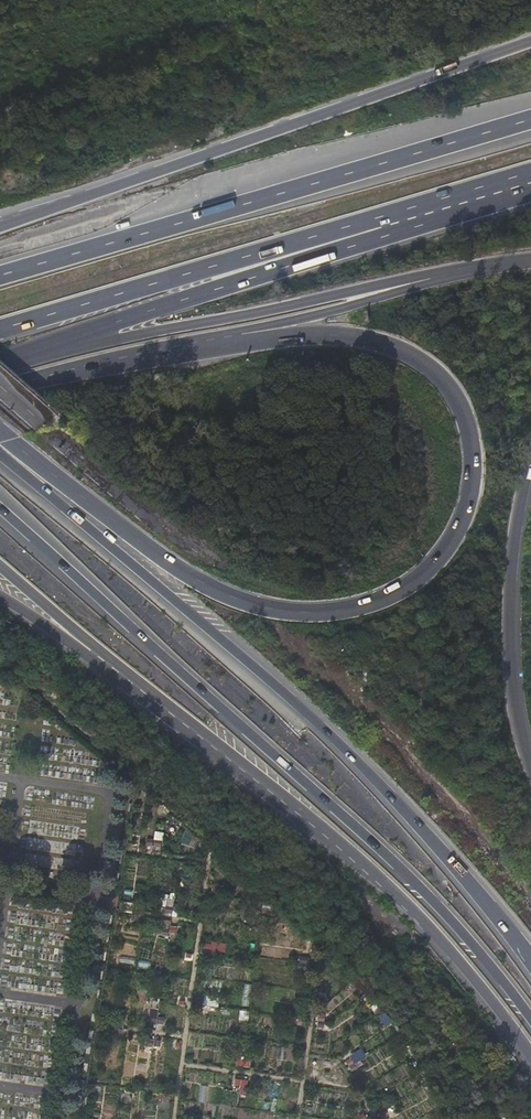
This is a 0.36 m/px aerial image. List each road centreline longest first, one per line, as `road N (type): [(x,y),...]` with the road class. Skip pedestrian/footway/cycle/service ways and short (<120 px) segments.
road 1 (motorway): [(215,341),(353,338),(412,357),(451,389),(473,440),(473,490),(457,543),(437,567),(373,607),(339,615),(238,603),(0,434)]
road 2 (trunk): [(530,963),(438,843),(346,746),(0,454)]
road 3 (trunk): [(0,516),(396,863),(530,1018)]
road 4 (motorway): [(530,42),(0,229)]
road 5 (motorway): [(530,121),(0,277)]
road 6 (trunk): [(142,687),(397,896),(530,1054)]
road 7 (motorway): [(0,331),(383,218),(416,218)]
road 8 (motorway): [(32,357),(386,236),(416,218)]
road 9 (motorway): [(32,357),(427,281)]
road 10 (trunk): [(530,766),(509,637),(530,463)]
road 11 (motorway): [(0,393),(215,341)]
road 12 (motorway): [(215,341),(427,281)]
road 13 (motorway): [(0,566),(142,687)]
road 14 (motorway): [(0,601),(142,687)]
road 15 (motorway): [(416,218),(530,180)]

